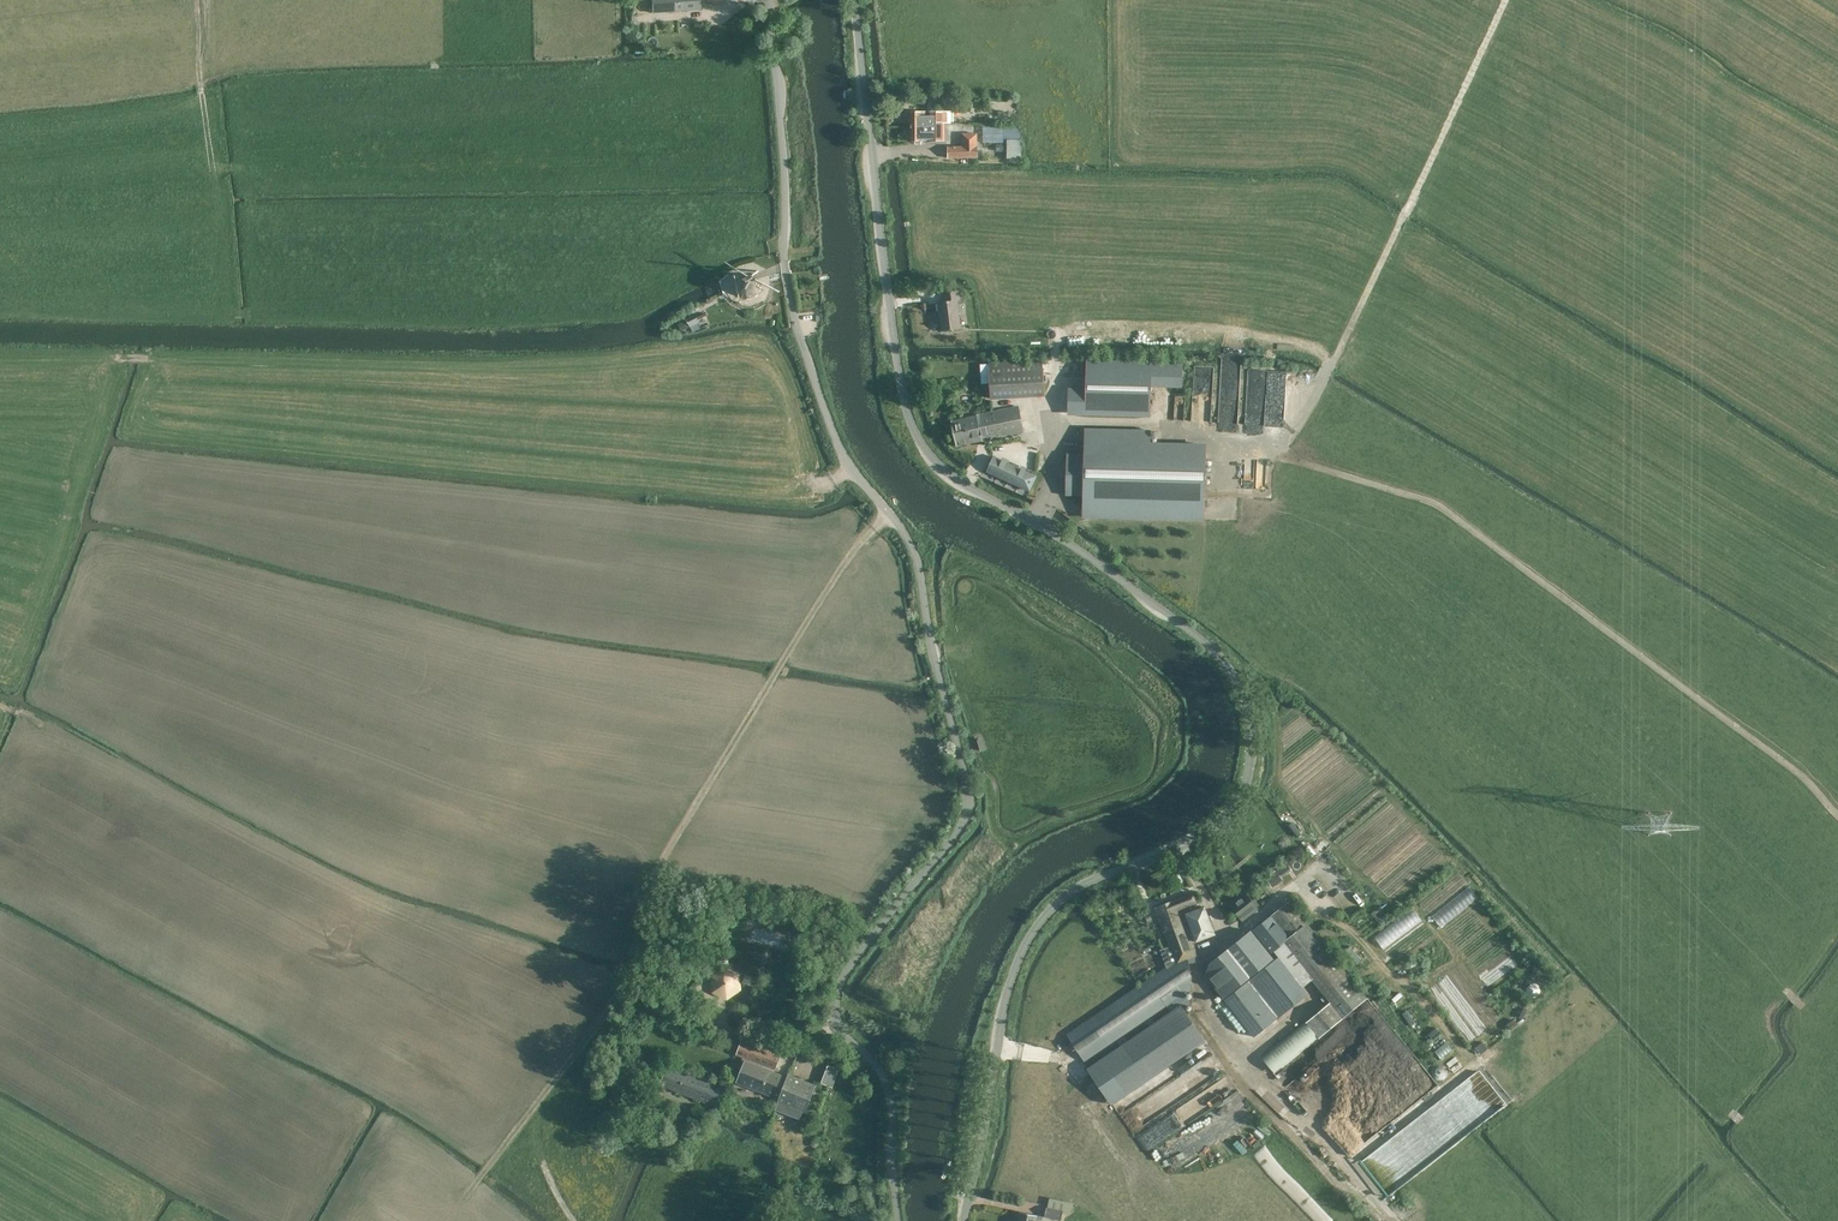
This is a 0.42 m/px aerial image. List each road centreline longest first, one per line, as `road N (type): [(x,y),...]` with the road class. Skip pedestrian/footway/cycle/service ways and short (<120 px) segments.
road 1 (unclassified): [(963,1220),(1001,1015),(1027,940),(1086,885),(1182,847),(1225,819),(1246,788),(1250,714),(1227,664),(1202,640),(1039,523),(945,474),(923,447),(902,393),(849,0)]
road 2 (unclassified): [(899,1220),(888,1102),(880,1076),(834,1019),(836,986),(958,832),(969,793),(917,556),(845,460),(802,341),(784,247),(778,82),(764,0)]
road 3 (track): [(811,483),(773,389),(743,369),(684,362),(501,371),(0,357)]
road 4 (track): [(890,515),(825,591),(650,875),(629,969),(608,1007),(478,1180)]
road 5 (track): [(616,987),(465,929),(406,919),(0,704)]
road 6 (track): [(1275,449),(1441,504),(1802,776),(1837,815)]
road 7 (track): [(1509,0),(1322,381),(1275,449)]
road 8 (track): [(1226,933),(1204,959),(1199,989),(1212,1031),(1347,1164),(1490,1053)]
road 9 (track): [(1328,838),(1395,911),(1418,907),(1486,990),(1522,964)]
road 10 (track): [(1327,918),(1366,945),(1468,1058)]
road 11 (track): [(197,0),(213,170)]
road 12 (track): [(1328,838),(1279,783),(1280,717)]

